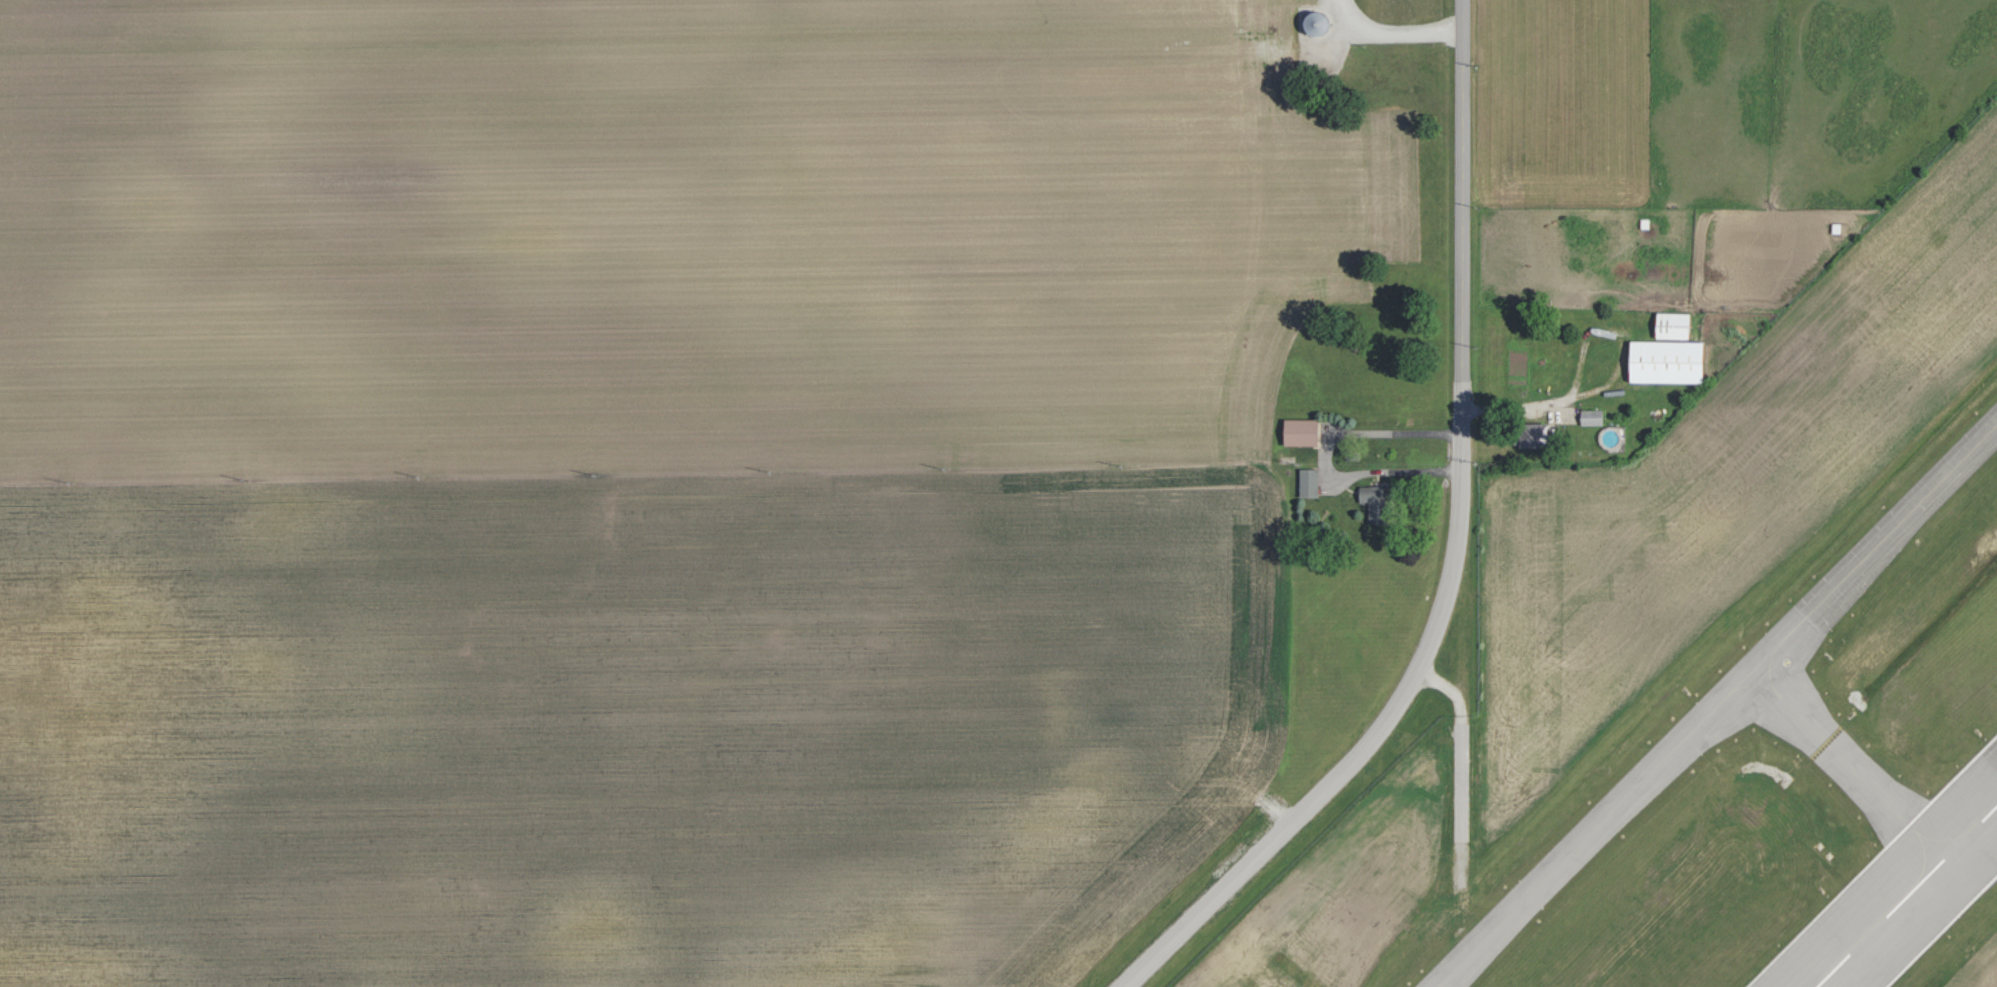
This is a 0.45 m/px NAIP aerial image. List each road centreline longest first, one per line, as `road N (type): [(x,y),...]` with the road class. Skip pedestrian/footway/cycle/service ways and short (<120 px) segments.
road 1 (residential): [(1123,986),(1395,710),(1451,585),(1460,465)]
road 2 (residential): [(1464,0),(1460,465)]

